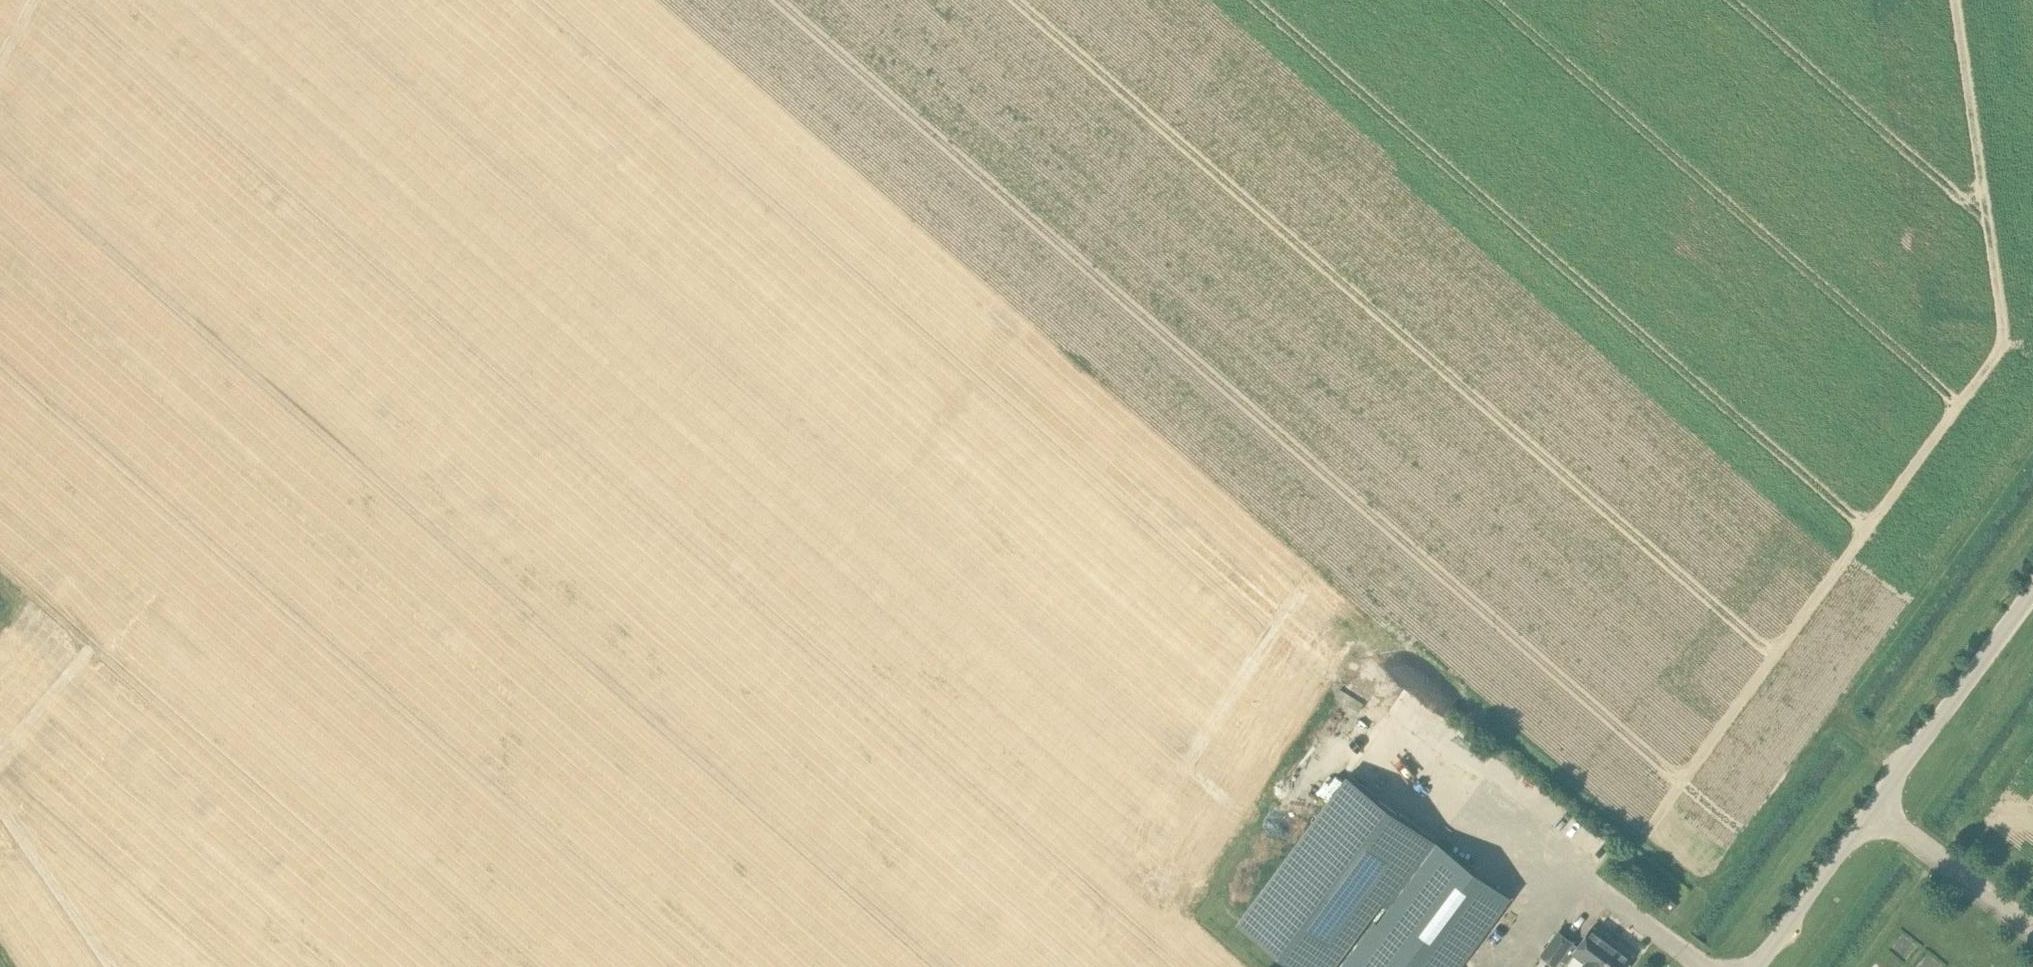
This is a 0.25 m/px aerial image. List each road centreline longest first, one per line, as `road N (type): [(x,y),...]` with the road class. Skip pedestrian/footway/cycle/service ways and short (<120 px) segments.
road 1 (unclassified): [(1747,966),(2032,588)]

